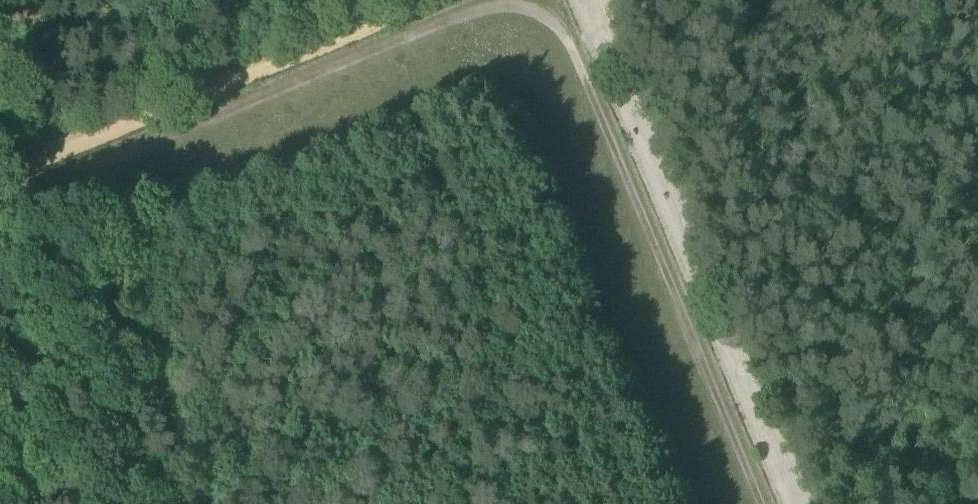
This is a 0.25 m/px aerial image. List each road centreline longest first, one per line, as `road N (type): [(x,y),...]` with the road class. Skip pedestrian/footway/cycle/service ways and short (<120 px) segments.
road 1 (track): [(0,201),(477,11),(535,12),(574,51),(765,503)]
road 2 (track): [(584,0),(797,503)]
road 3 (track): [(440,0),(0,174)]

